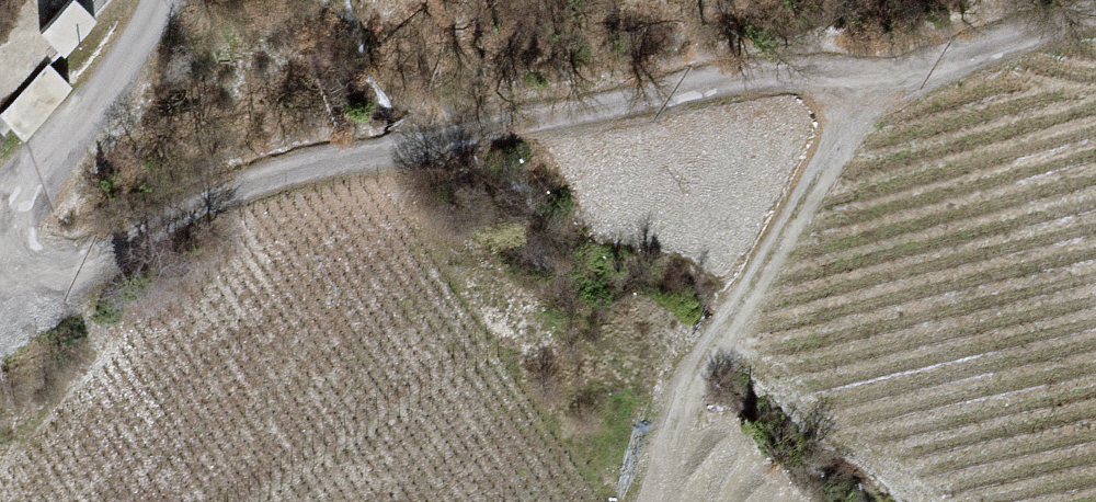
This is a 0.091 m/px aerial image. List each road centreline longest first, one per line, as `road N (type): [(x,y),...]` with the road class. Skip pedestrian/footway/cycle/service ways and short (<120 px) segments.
road 1 (unclassified): [(1095,25),(866,87),(297,168),(207,199),(71,284),(38,292),(6,286),(0,268)]
road 2 (track): [(866,87),(703,360),(668,501)]
road 3 (unclassified): [(0,220),(101,98),(152,0)]

